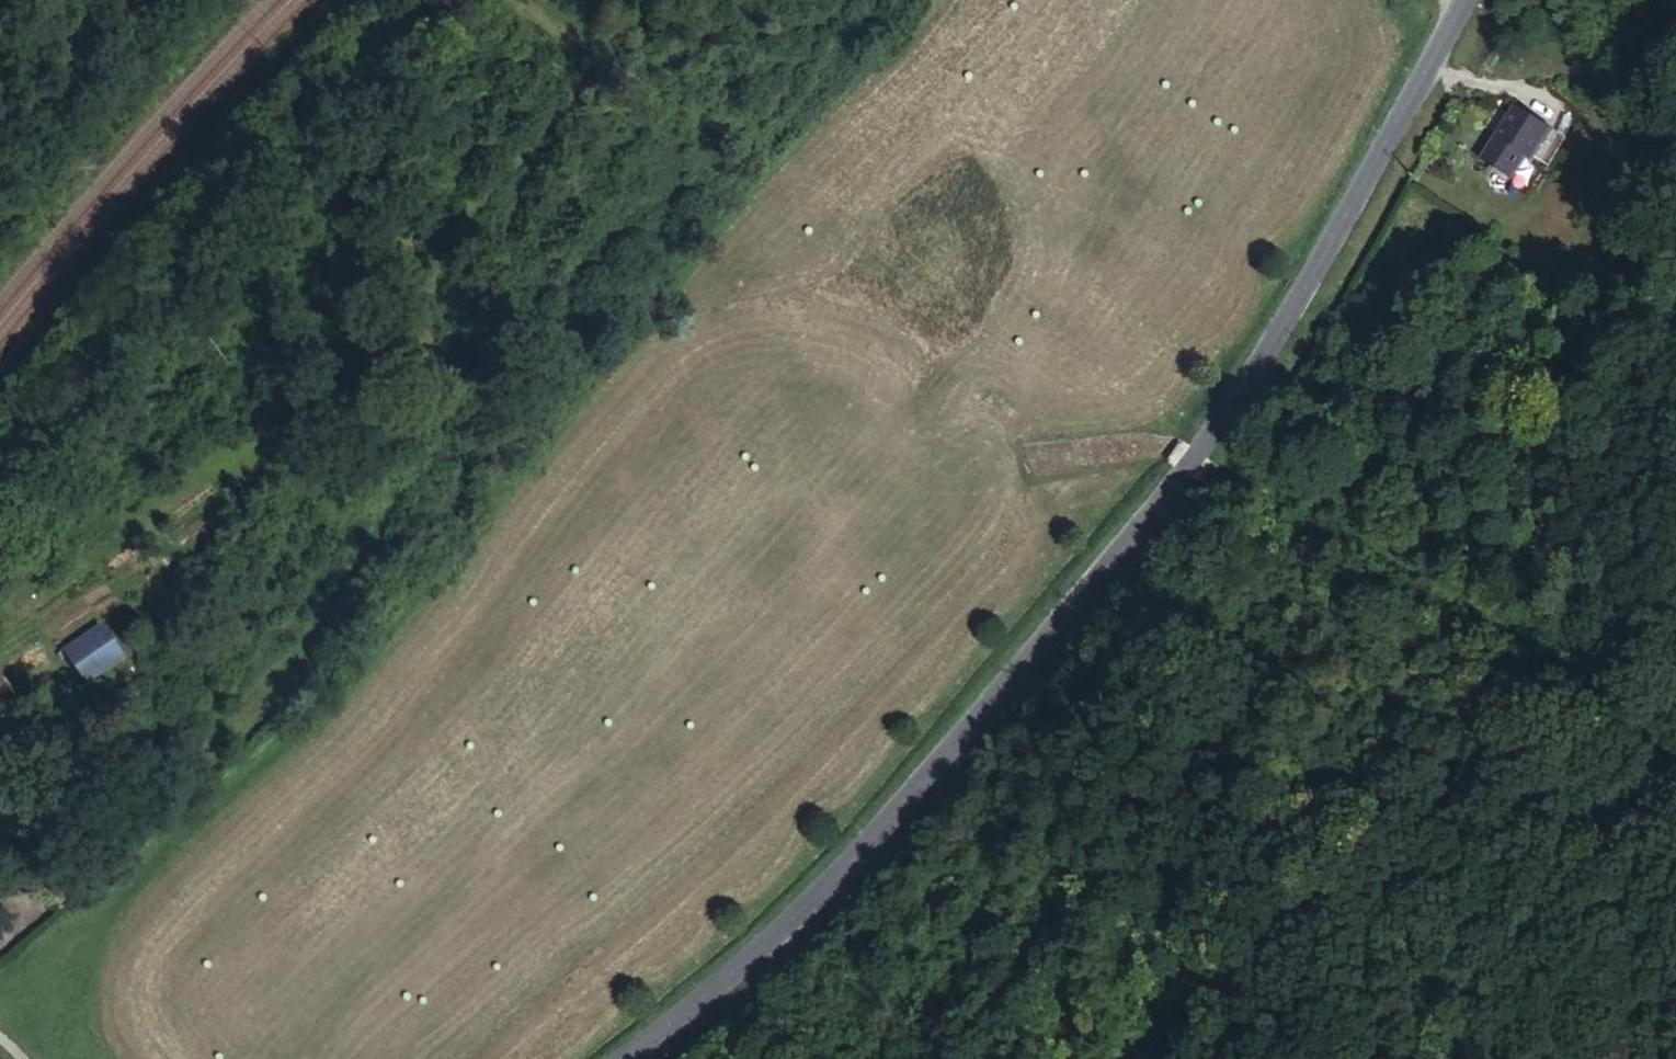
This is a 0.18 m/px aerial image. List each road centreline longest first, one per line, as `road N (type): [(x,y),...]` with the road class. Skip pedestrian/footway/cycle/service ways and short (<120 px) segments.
road 1 (tertiary): [(1460,0),(1325,252),(1181,470),(881,822),(613,1058)]

